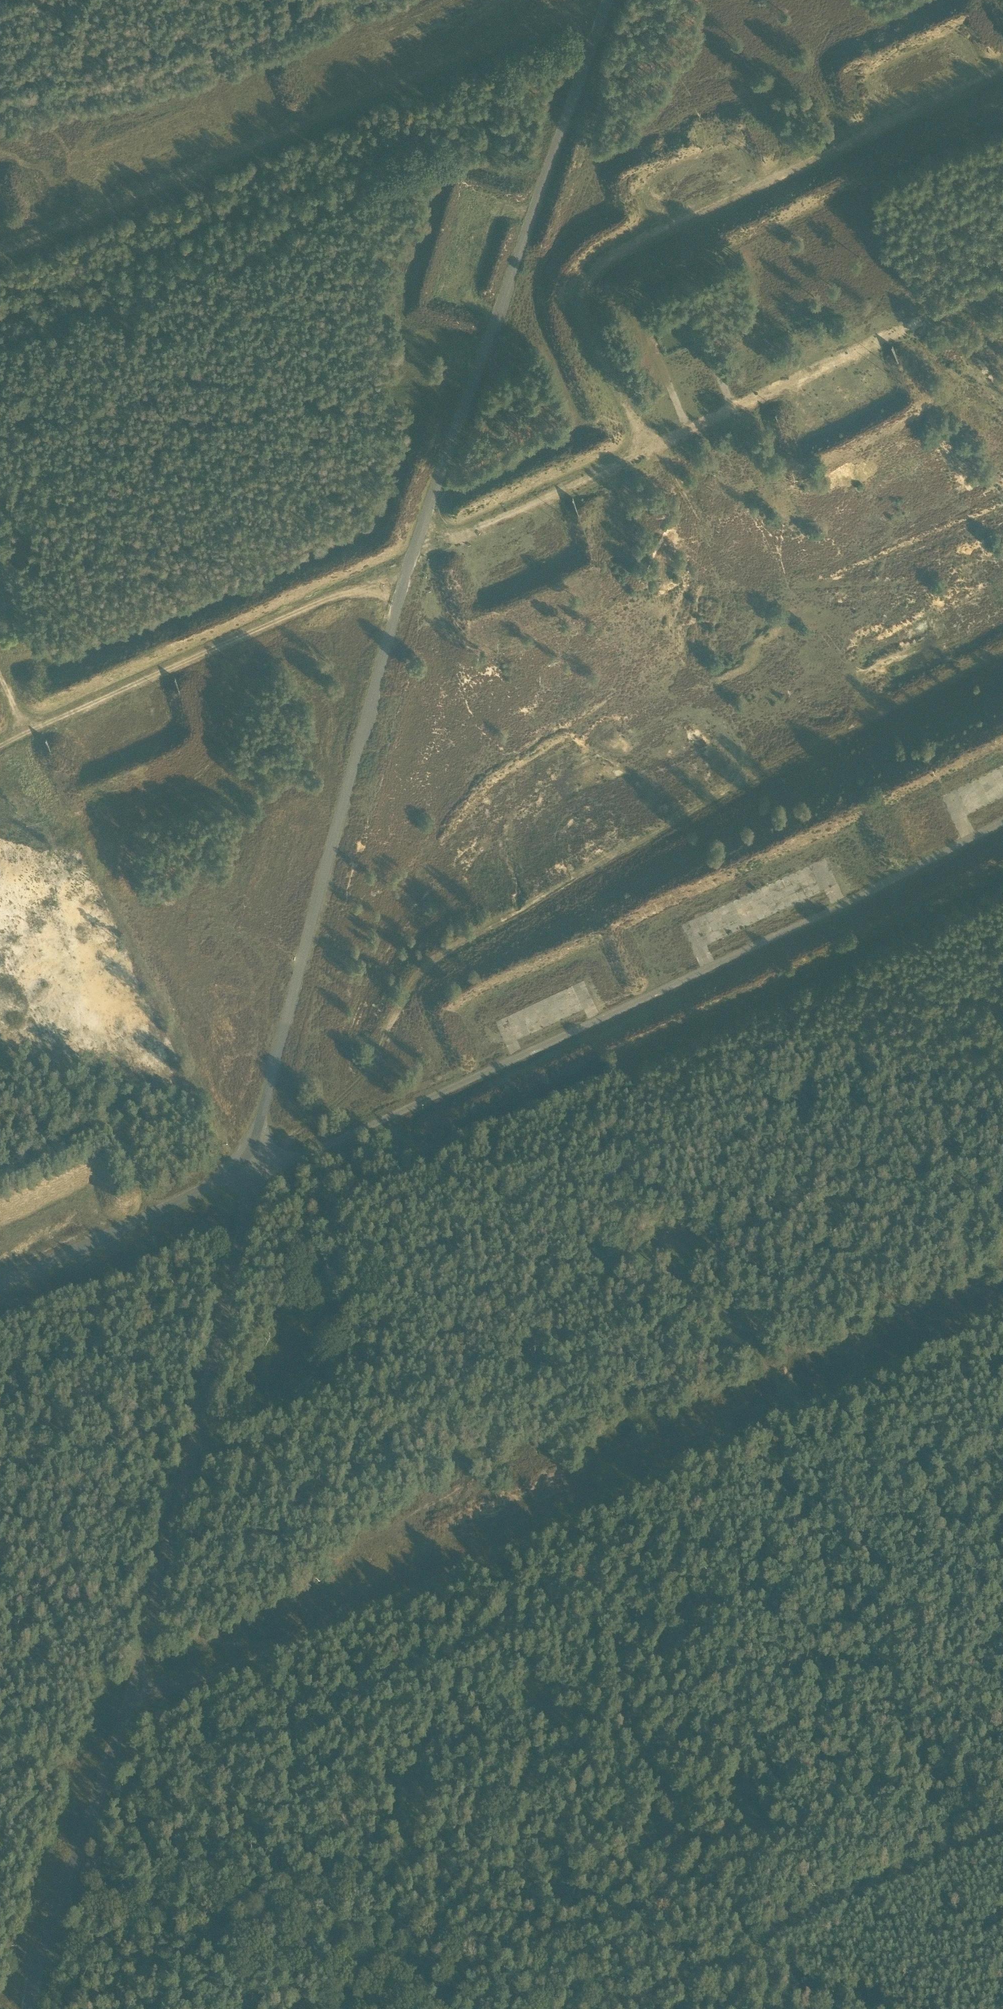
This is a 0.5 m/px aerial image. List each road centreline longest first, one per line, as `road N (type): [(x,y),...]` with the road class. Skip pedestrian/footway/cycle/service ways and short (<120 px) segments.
road 1 (track): [(614,0),(403,585),(252,1171)]
road 2 (track): [(1002,1321),(273,1647),(159,1688),(137,1687)]
road 3 (track): [(252,1171),(152,1629),(43,2008)]
road 4 (track): [(252,1171),(376,1124),(863,901),(1002,825)]
road 5 (track): [(609,13),(570,21),(0,252)]
road 6 (track): [(1002,72),(621,257),(595,279),(590,317),(654,450)]
road 7 (track): [(1002,298),(910,329),(495,524)]
road 8 (track): [(376,1124),(422,1169),(747,1324),(794,1415)]
road 9 (track): [(0,745),(310,610),(403,585)]
road 10 (track): [(635,2008),(1002,1842)]
road 11 (track): [(252,1171),(0,1285)]

